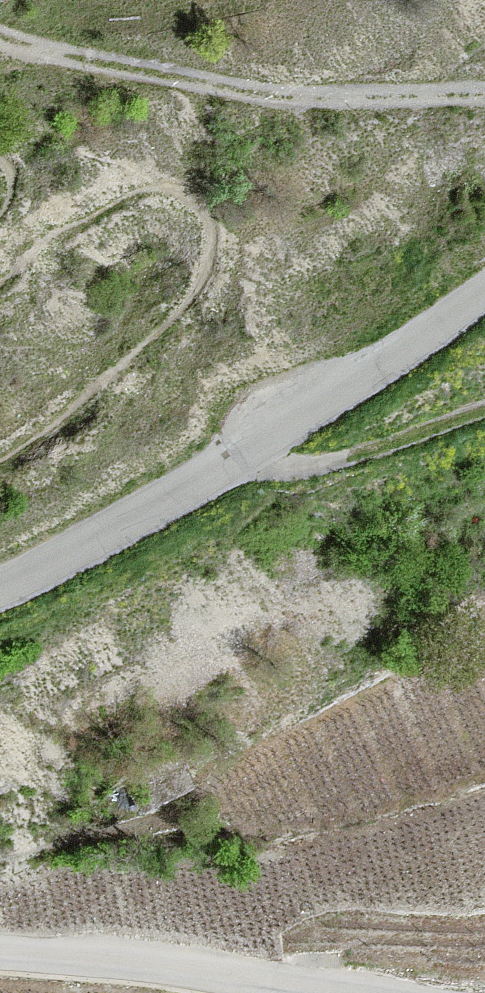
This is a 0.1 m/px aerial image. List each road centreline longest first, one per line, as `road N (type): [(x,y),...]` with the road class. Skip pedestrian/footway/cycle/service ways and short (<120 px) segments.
road 1 (unclassified): [(484,283),(229,453),(0,582)]
road 2 (track): [(0,85),(296,125),(449,118),(484,95)]
road 3 (unclassified): [(0,962),(200,974),(309,992)]

